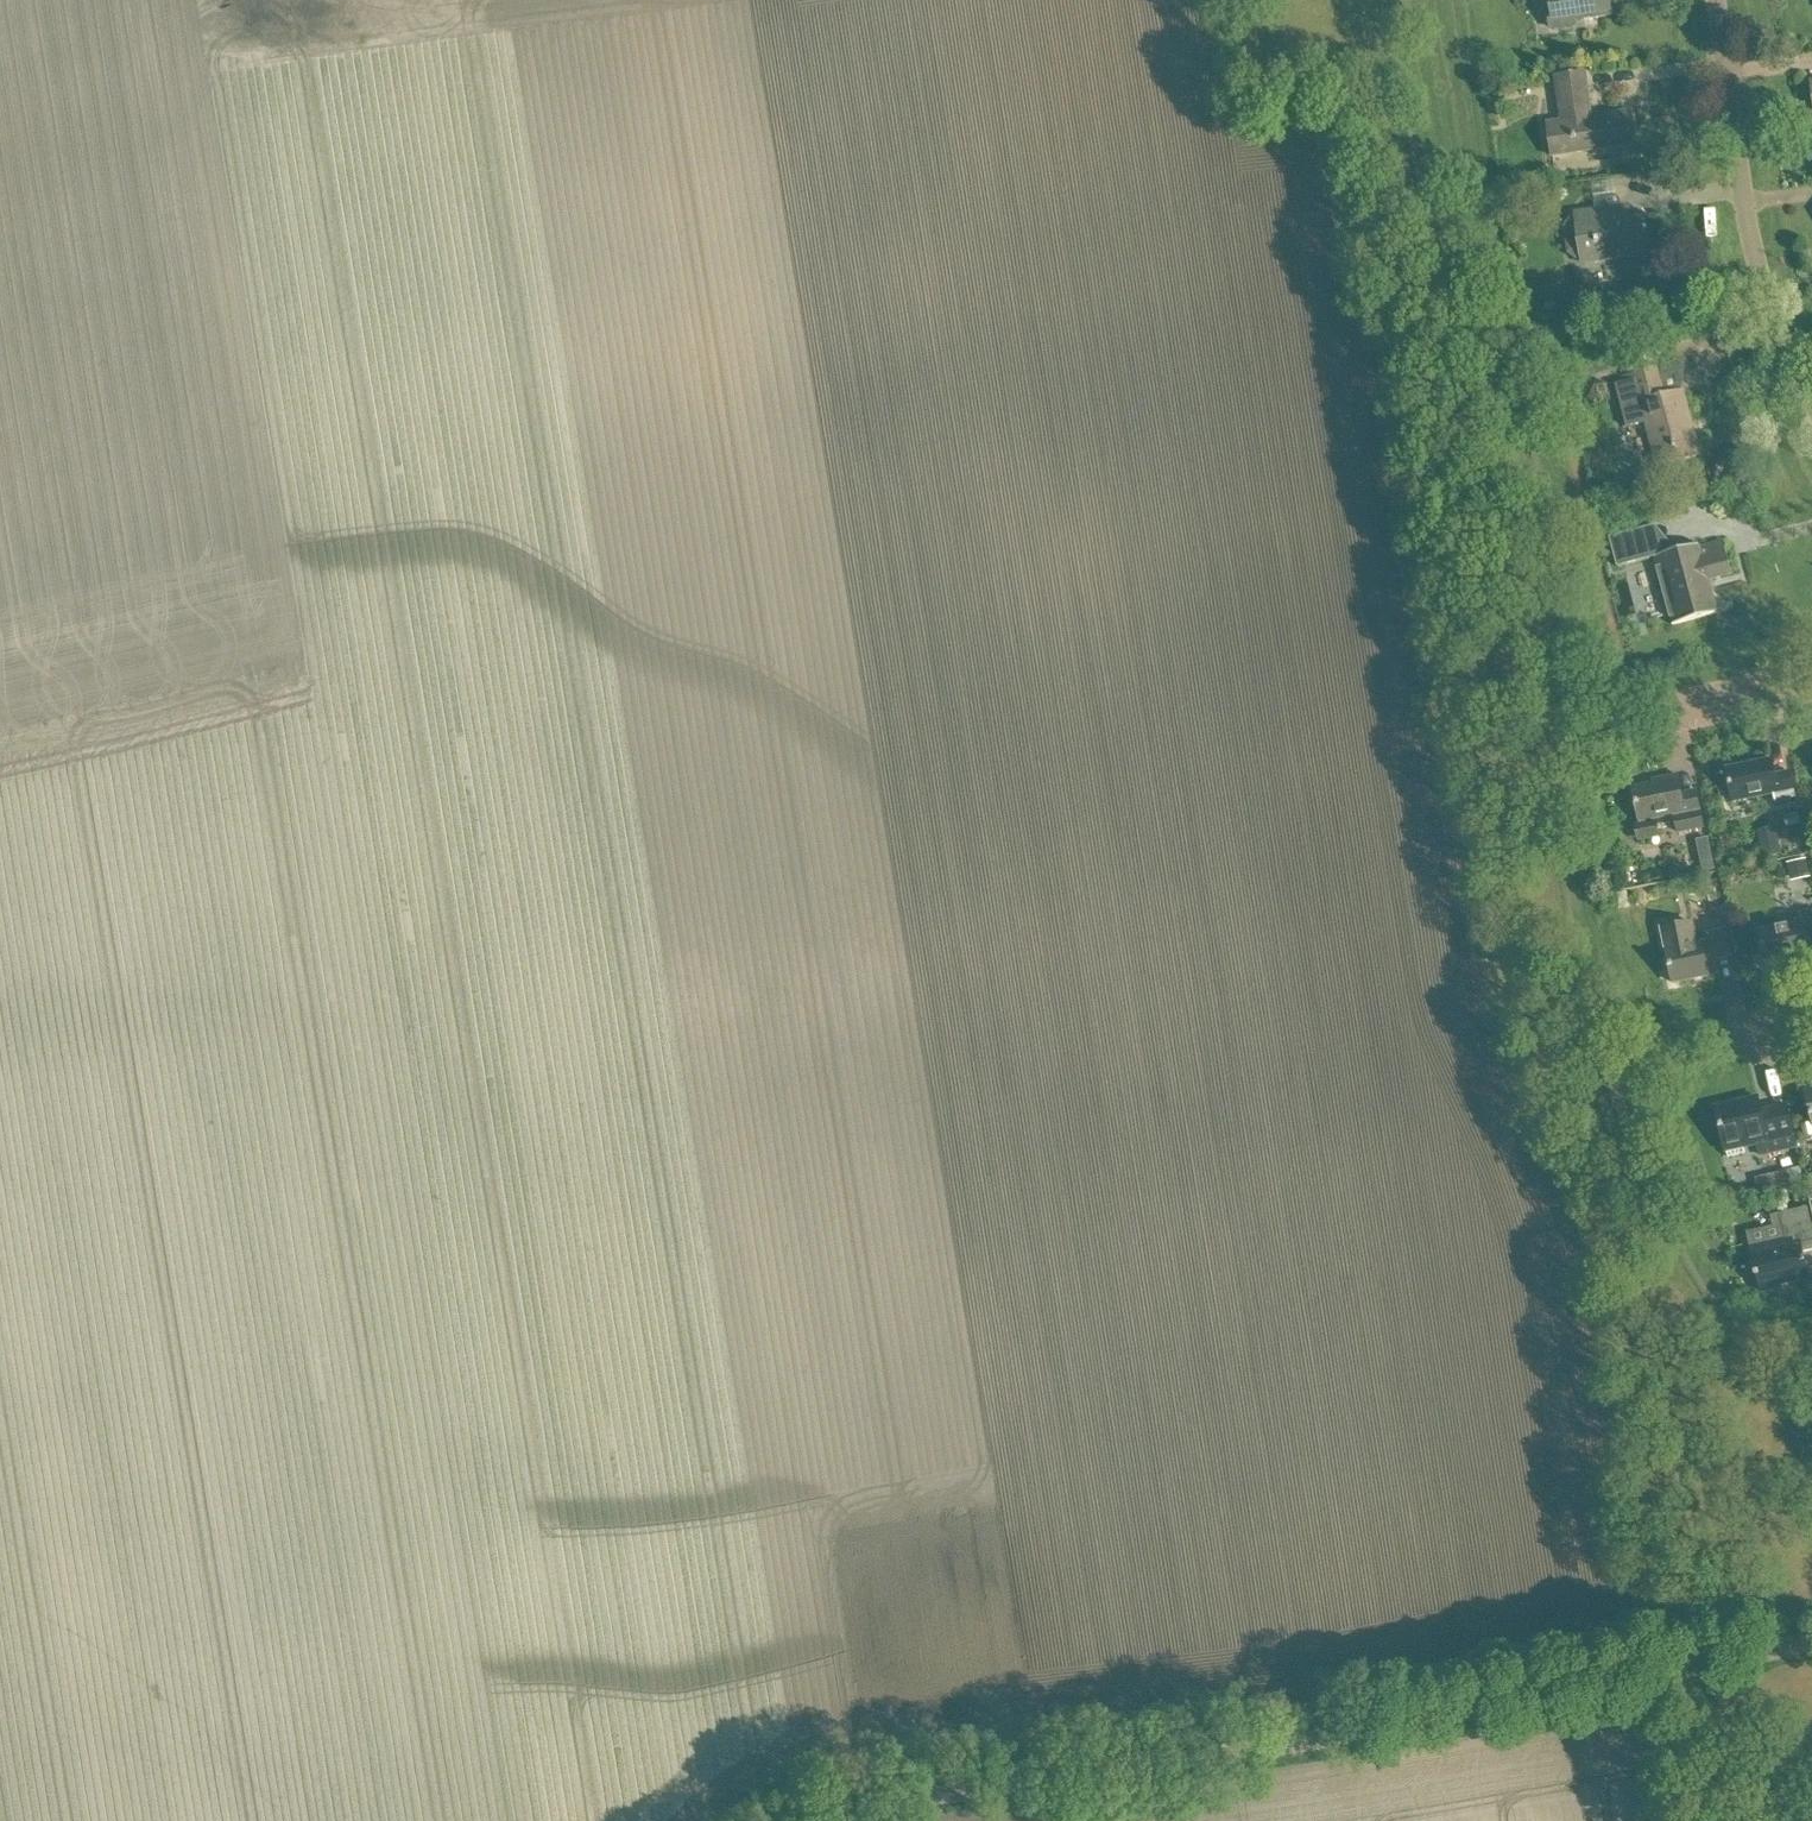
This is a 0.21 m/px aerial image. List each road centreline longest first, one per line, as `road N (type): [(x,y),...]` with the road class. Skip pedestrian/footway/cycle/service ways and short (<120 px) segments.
road 1 (unclassified): [(825,1820),(1526,1701),(1811,1639)]
road 2 (residential): [(1811,397),(1767,301),(1747,231),(1716,0)]
road 3 (residential): [(1679,722),(1811,694)]

